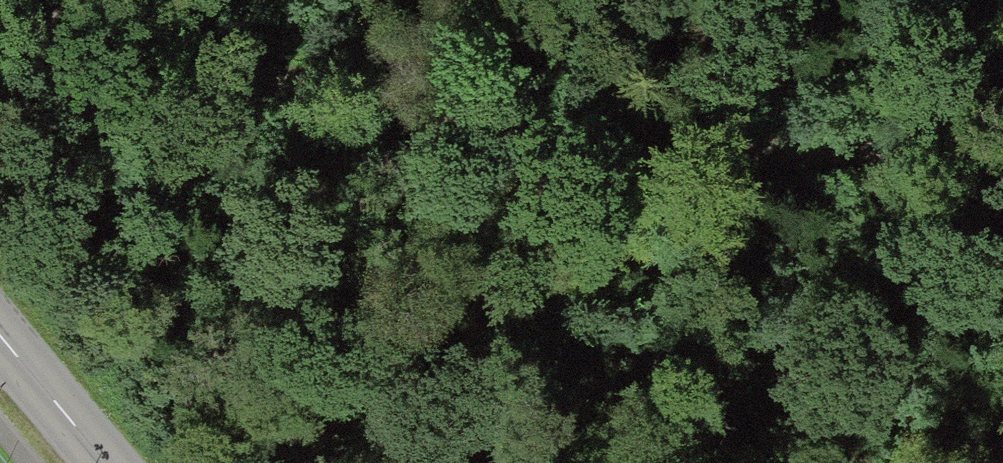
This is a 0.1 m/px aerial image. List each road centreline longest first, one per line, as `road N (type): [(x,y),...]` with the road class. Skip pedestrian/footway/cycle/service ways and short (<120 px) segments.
road 1 (track): [(456,149),(802,354),(1002,457)]
road 2 (track): [(1002,162),(456,149)]
road 3 (track): [(456,149),(250,73),(0,16)]
road 4 (secondary): [(107,462),(0,335)]

